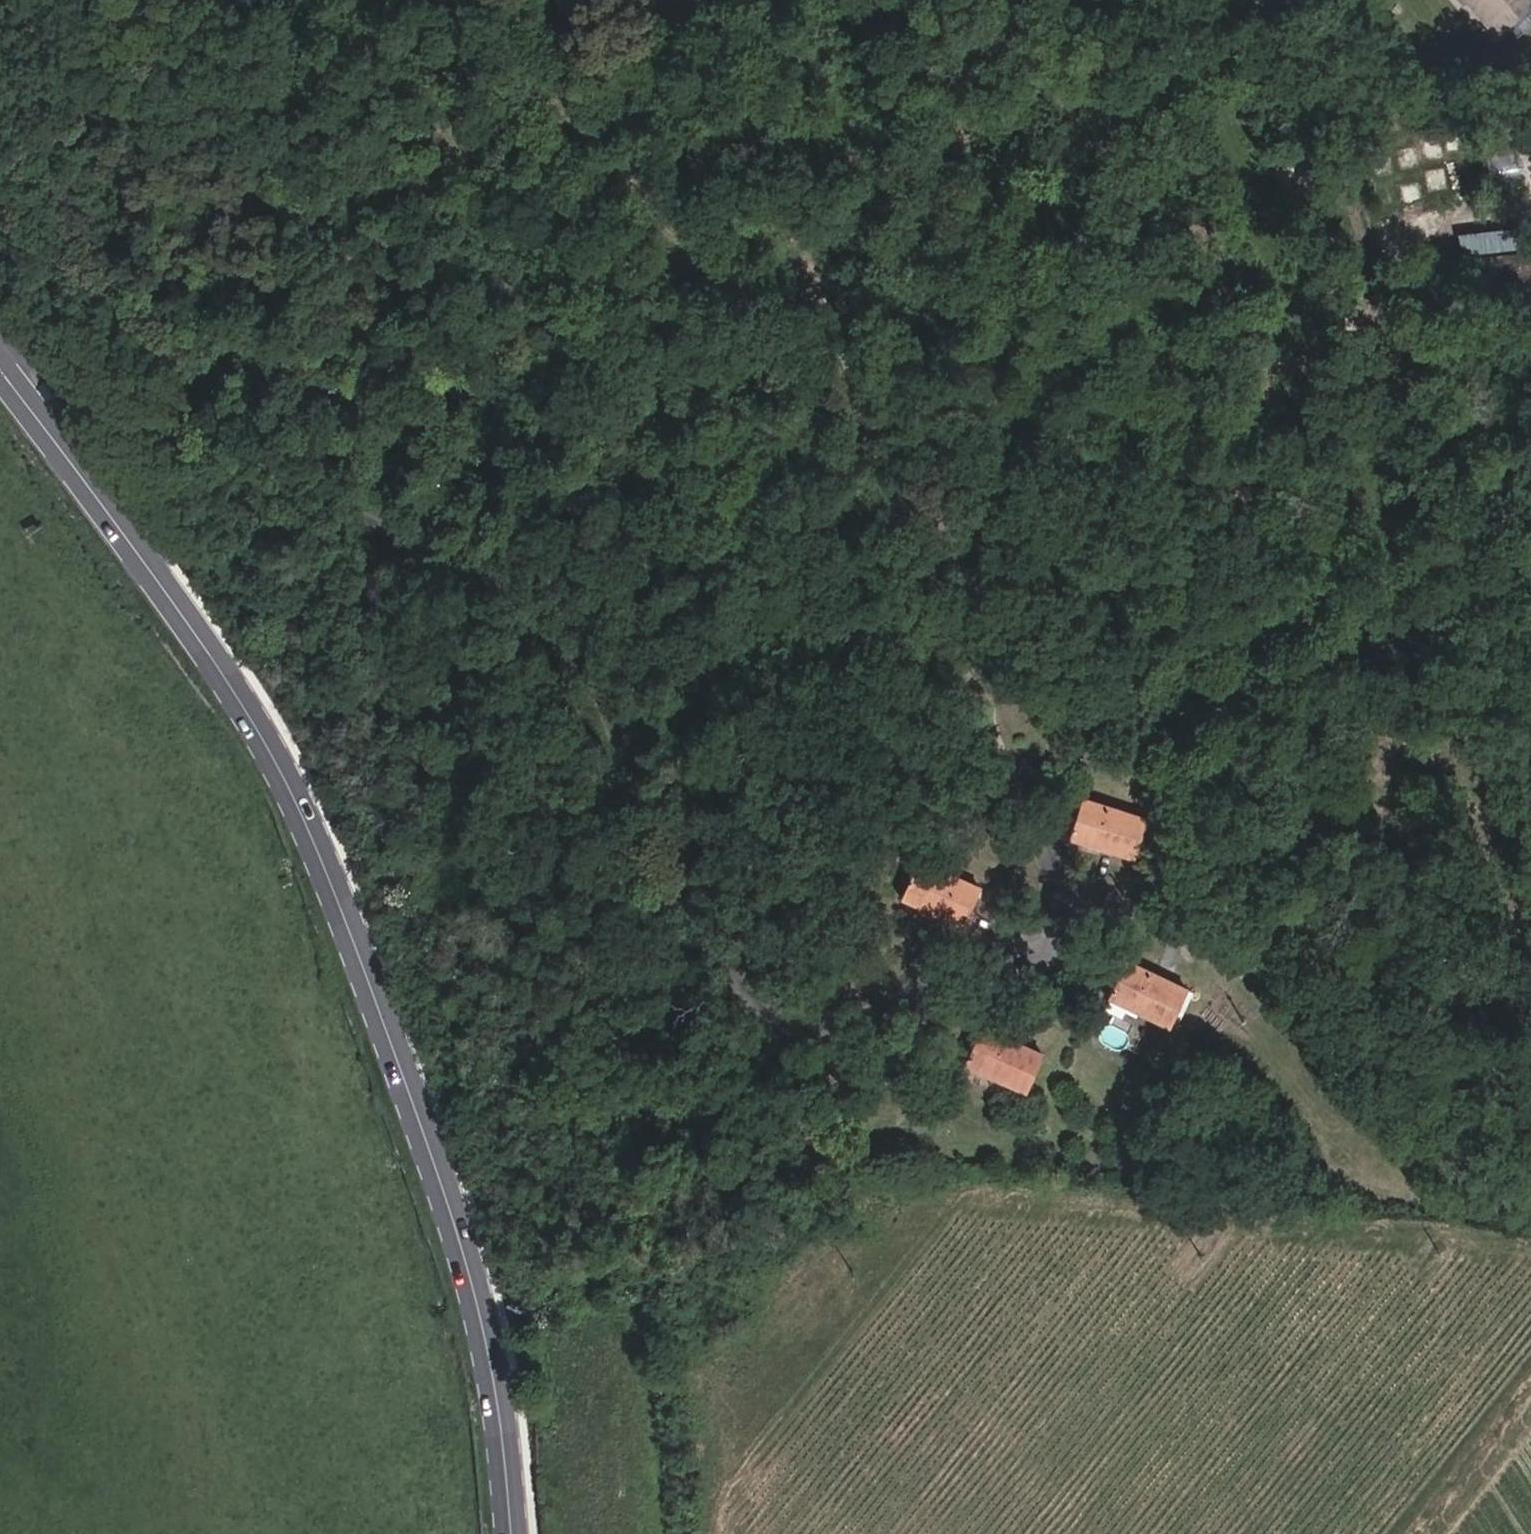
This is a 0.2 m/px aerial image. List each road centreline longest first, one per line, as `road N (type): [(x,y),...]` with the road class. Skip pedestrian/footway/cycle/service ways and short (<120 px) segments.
road 1 (primary): [(0,364),(195,627),(248,708),(304,815),(438,1176),(500,1410),(509,1533)]
road 2 (track): [(1530,1251),(960,1202),(729,1489),(742,1533)]
road 3 (track): [(1428,1533),(1530,1402)]

